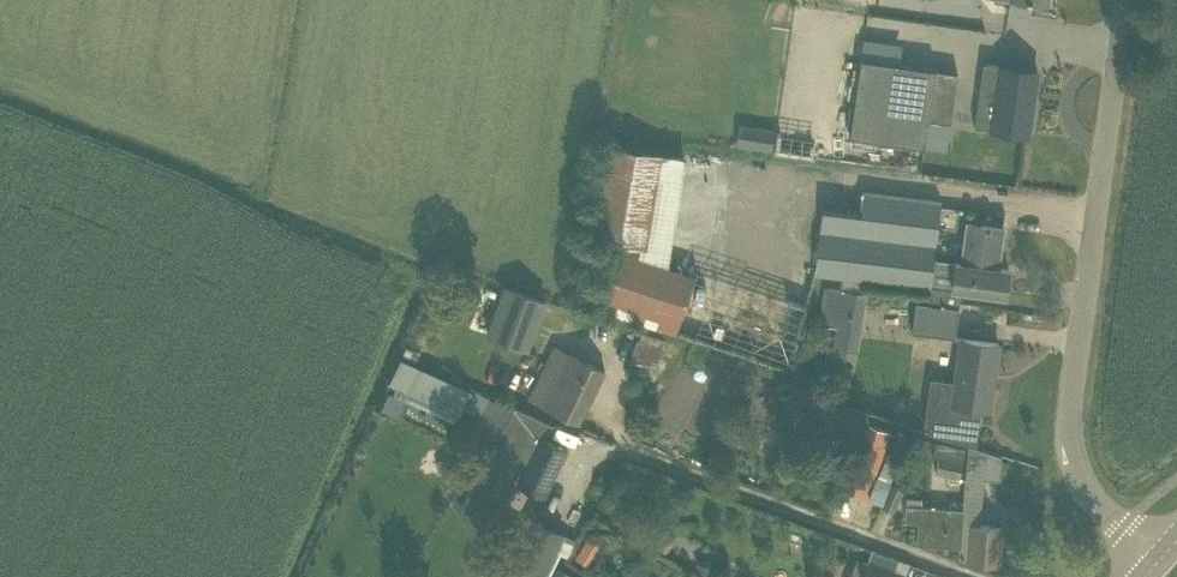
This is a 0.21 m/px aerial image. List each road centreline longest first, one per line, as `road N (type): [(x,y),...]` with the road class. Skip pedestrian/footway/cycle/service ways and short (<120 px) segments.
road 1 (unclassified): [(1156,566),(1101,518),(1074,444),(1080,315),(1126,0)]

